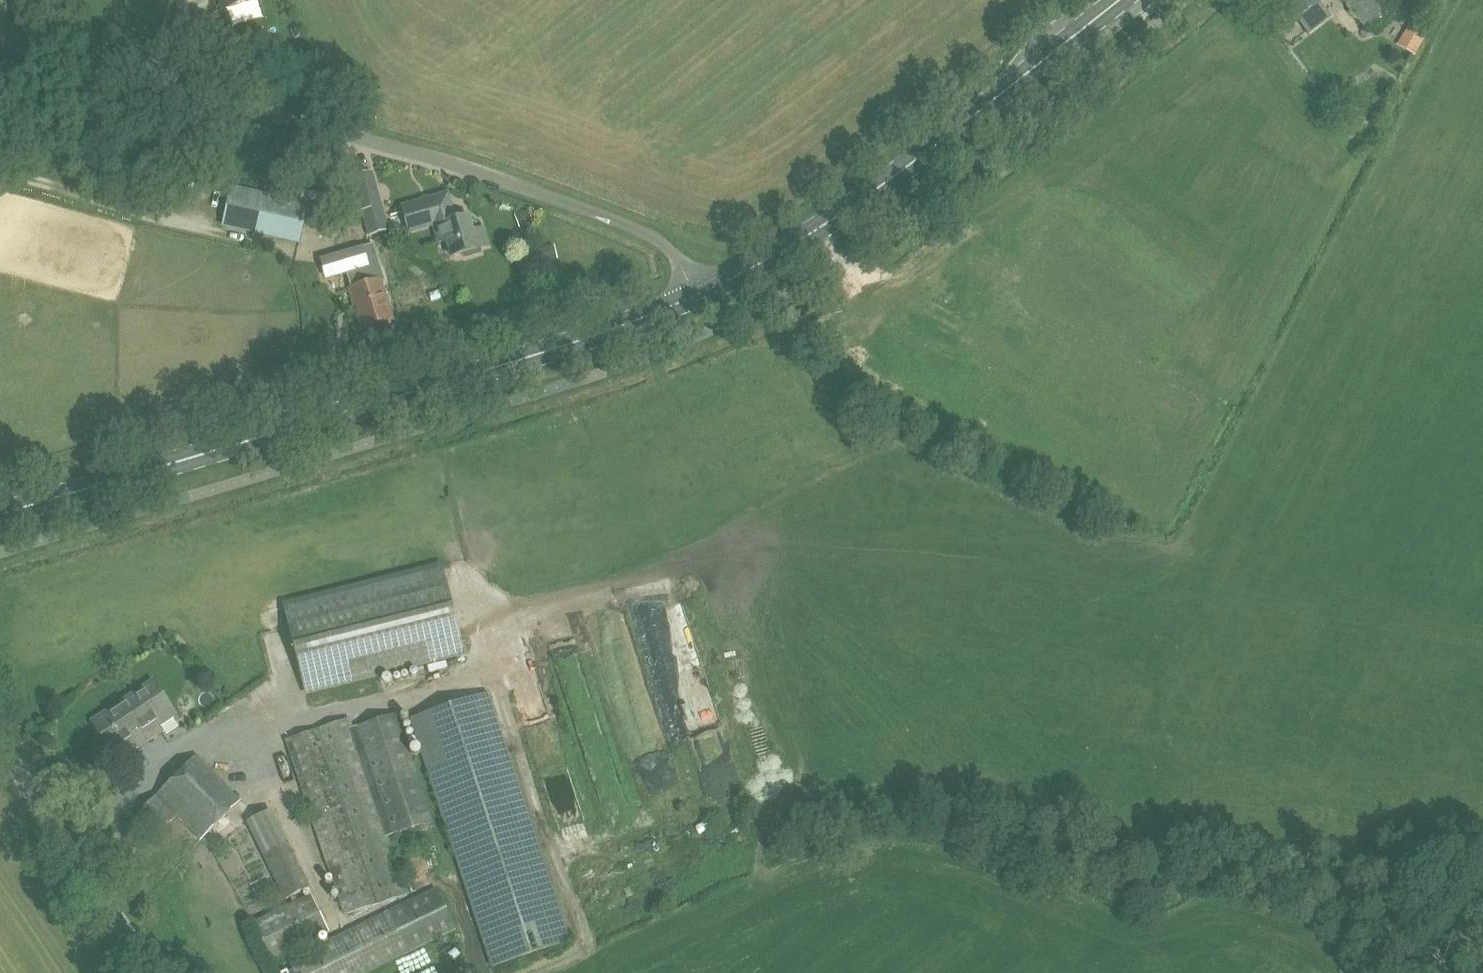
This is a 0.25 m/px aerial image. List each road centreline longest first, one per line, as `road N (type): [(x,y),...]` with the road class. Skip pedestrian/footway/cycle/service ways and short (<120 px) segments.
road 1 (unclassified): [(0,37),(6,31),(617,221),(646,233),(705,288)]
road 2 (secondary): [(0,516),(545,351),(705,288)]
road 3 (secondary): [(705,288),(881,185),(1116,0)]
road 4 (tertiary): [(162,972),(0,745)]

